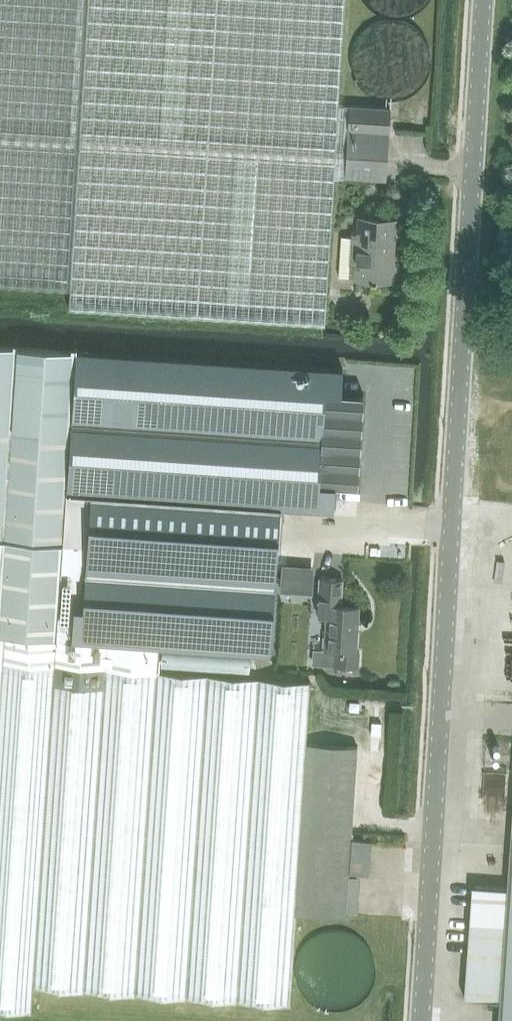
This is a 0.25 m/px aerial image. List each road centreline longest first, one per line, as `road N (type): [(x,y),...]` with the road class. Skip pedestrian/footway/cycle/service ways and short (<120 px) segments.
road 1 (unclassified): [(424,1020),(485,0)]

